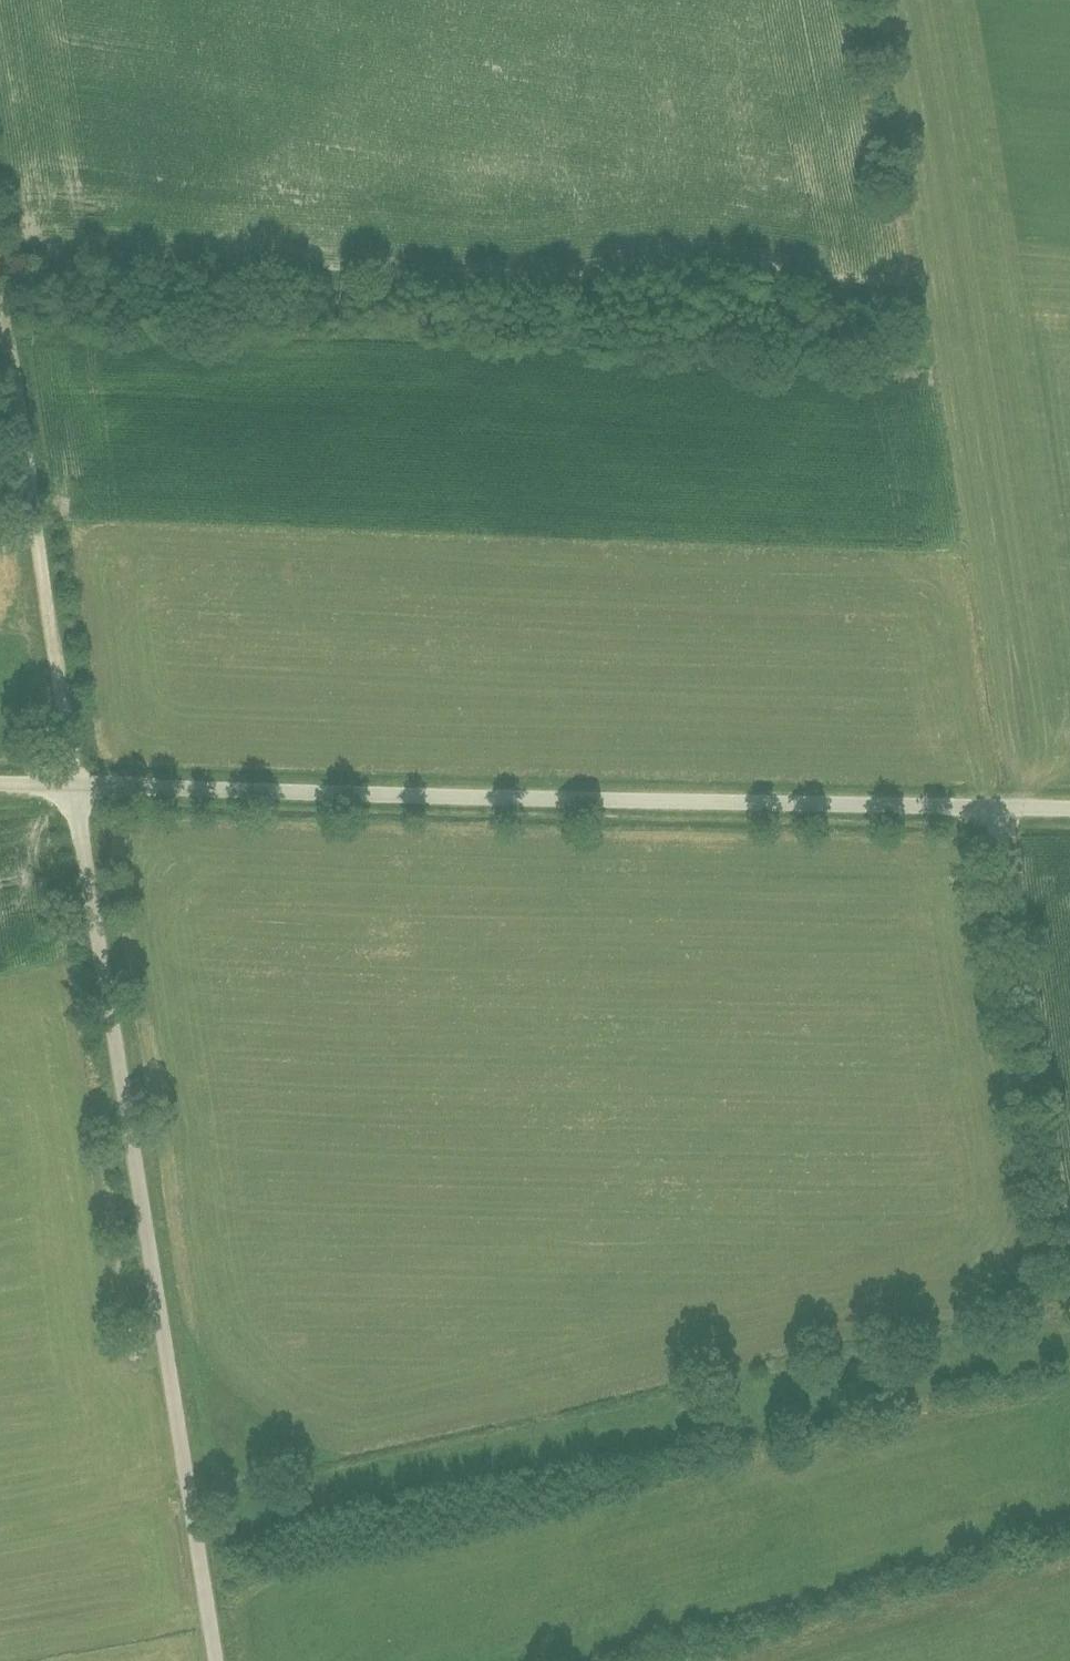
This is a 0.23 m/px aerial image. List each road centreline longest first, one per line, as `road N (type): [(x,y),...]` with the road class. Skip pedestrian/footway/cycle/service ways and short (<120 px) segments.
road 1 (track): [(214,1660),(0,314)]
road 2 (unclassified): [(1069,813),(0,786)]

